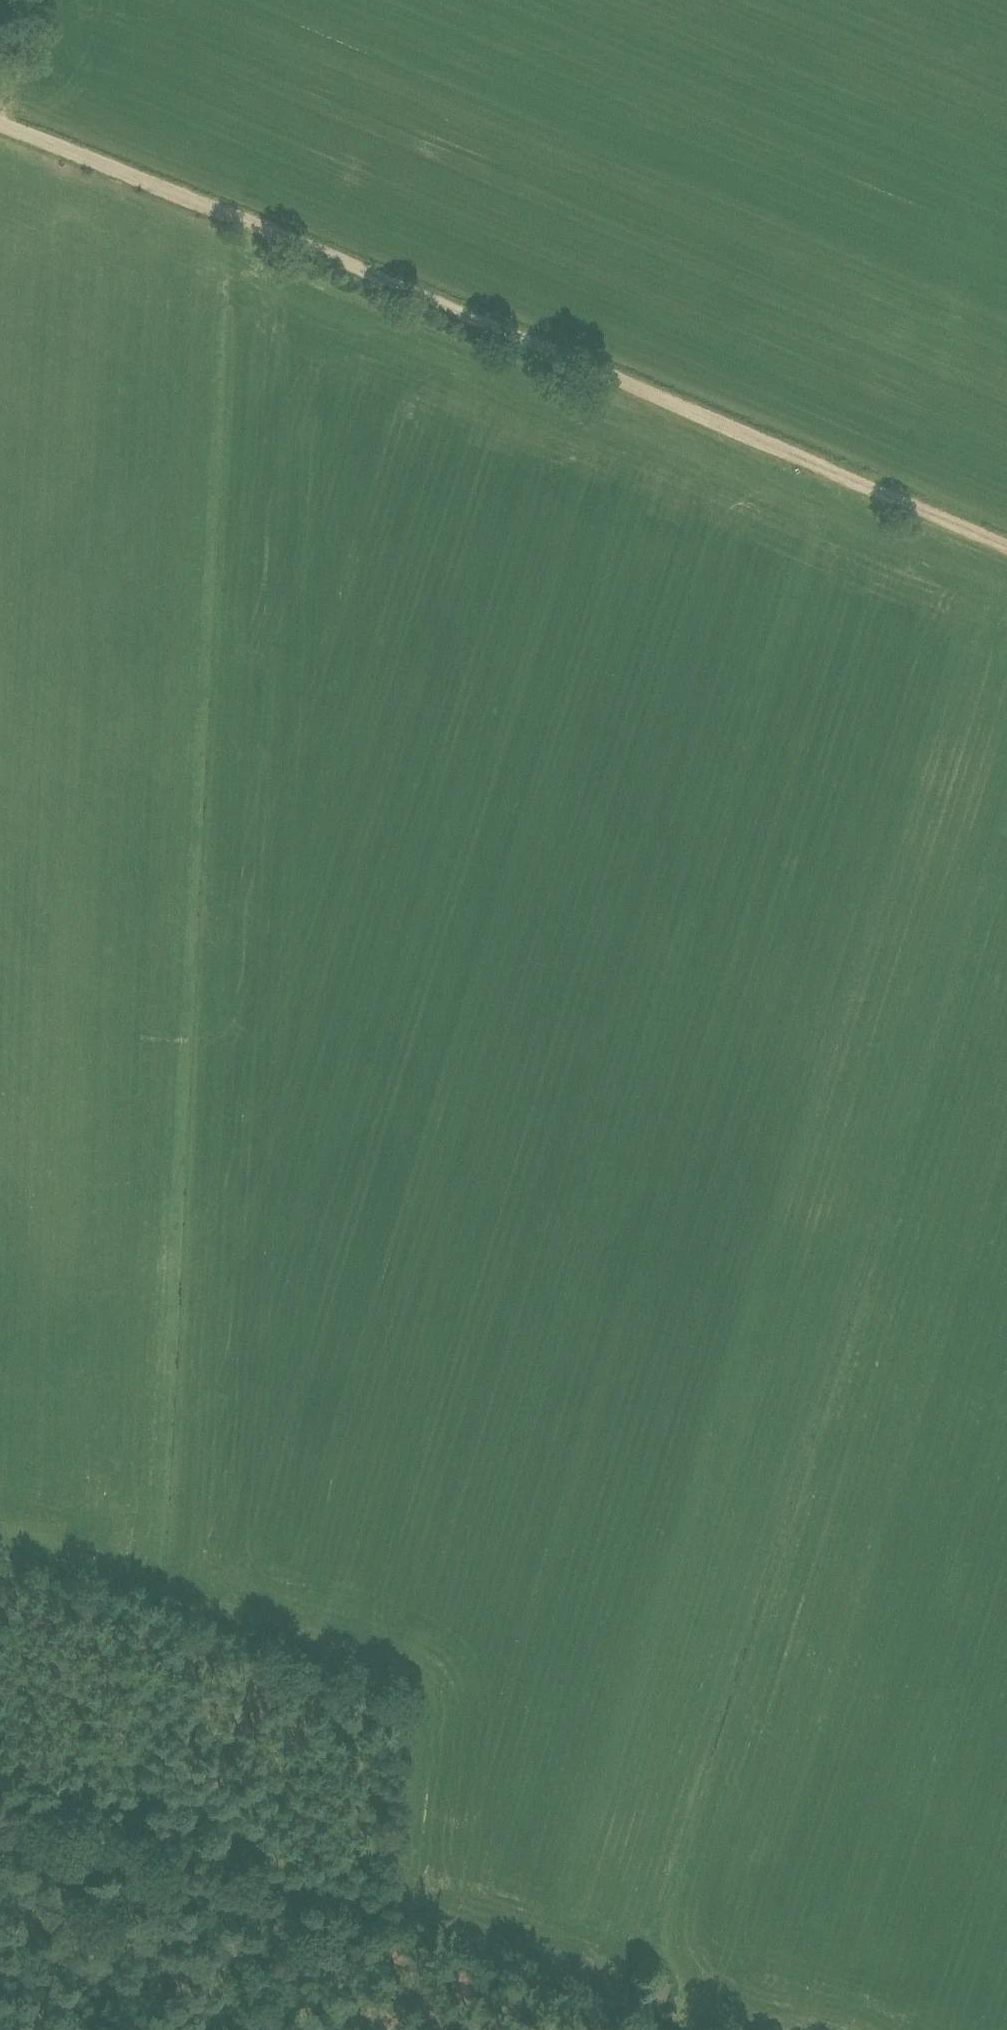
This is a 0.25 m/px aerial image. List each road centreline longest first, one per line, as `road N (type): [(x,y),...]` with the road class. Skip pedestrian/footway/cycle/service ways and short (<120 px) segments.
road 1 (track): [(1006,545),(0,127)]

